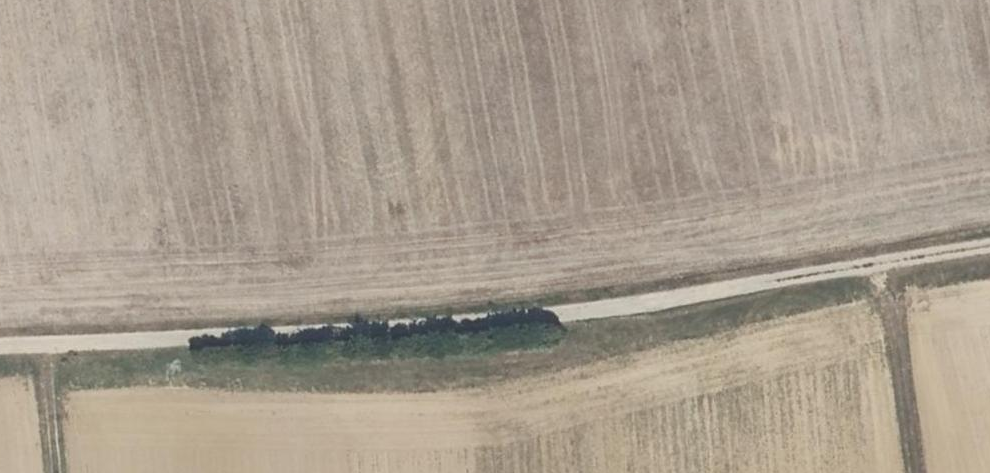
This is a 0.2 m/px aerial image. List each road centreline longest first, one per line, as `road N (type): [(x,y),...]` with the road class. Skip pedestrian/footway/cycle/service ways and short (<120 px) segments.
road 1 (track): [(0,343),(322,334),(561,316),(989,252)]
road 2 (track): [(918,472),(889,268)]
road 3 (track): [(55,472),(42,342)]

